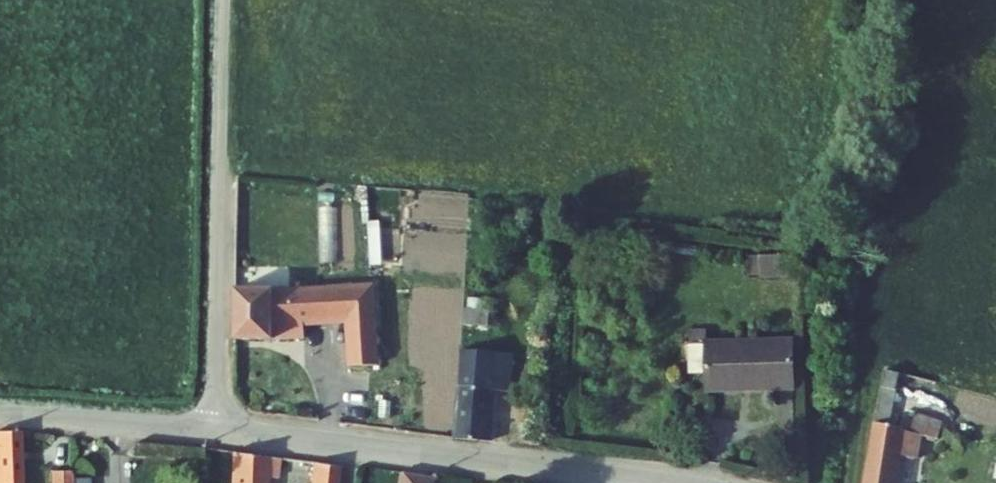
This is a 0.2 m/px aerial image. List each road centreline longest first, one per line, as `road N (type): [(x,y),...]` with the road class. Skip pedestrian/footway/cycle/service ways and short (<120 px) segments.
road 1 (residential): [(659,482),(217,432)]
road 2 (unclassified): [(222,0),(217,432)]
road 3 (residential): [(217,432),(0,414)]

